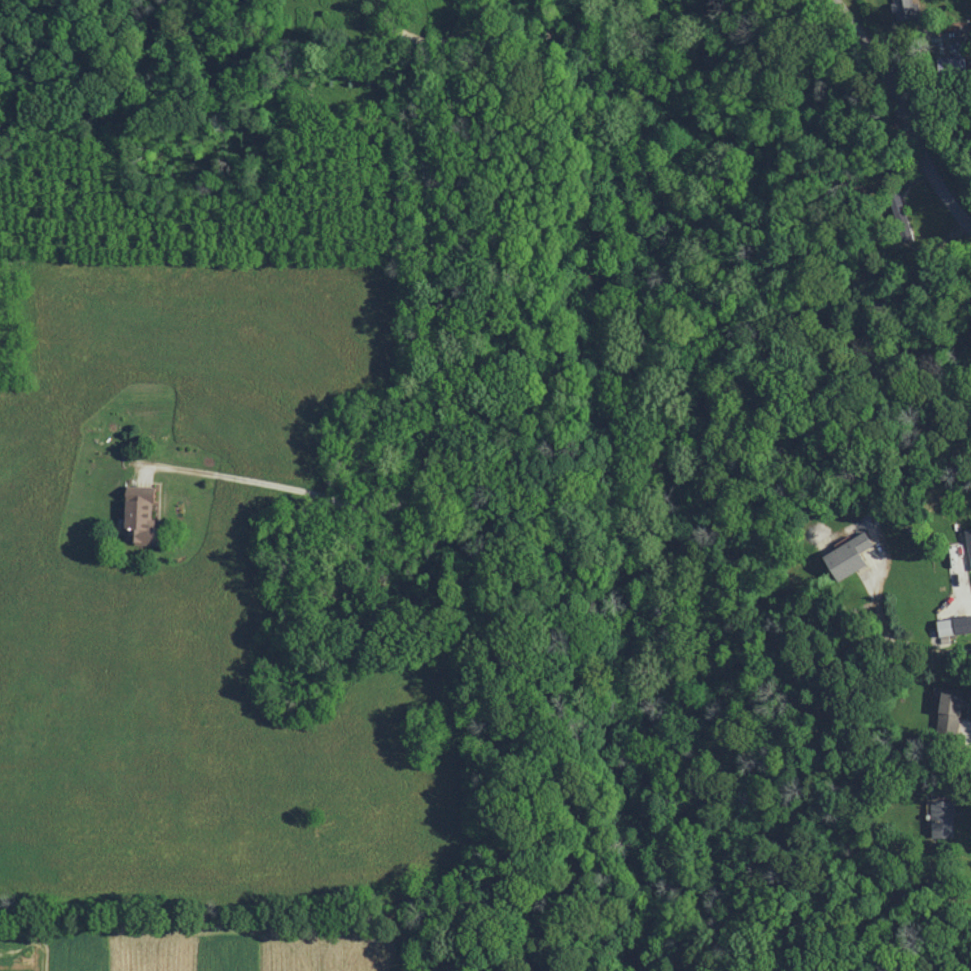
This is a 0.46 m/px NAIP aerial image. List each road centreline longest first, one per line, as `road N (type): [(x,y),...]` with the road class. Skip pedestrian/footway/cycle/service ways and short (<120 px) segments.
road 1 (tertiary): [(970,228),(932,181),(868,48),(833,0)]

